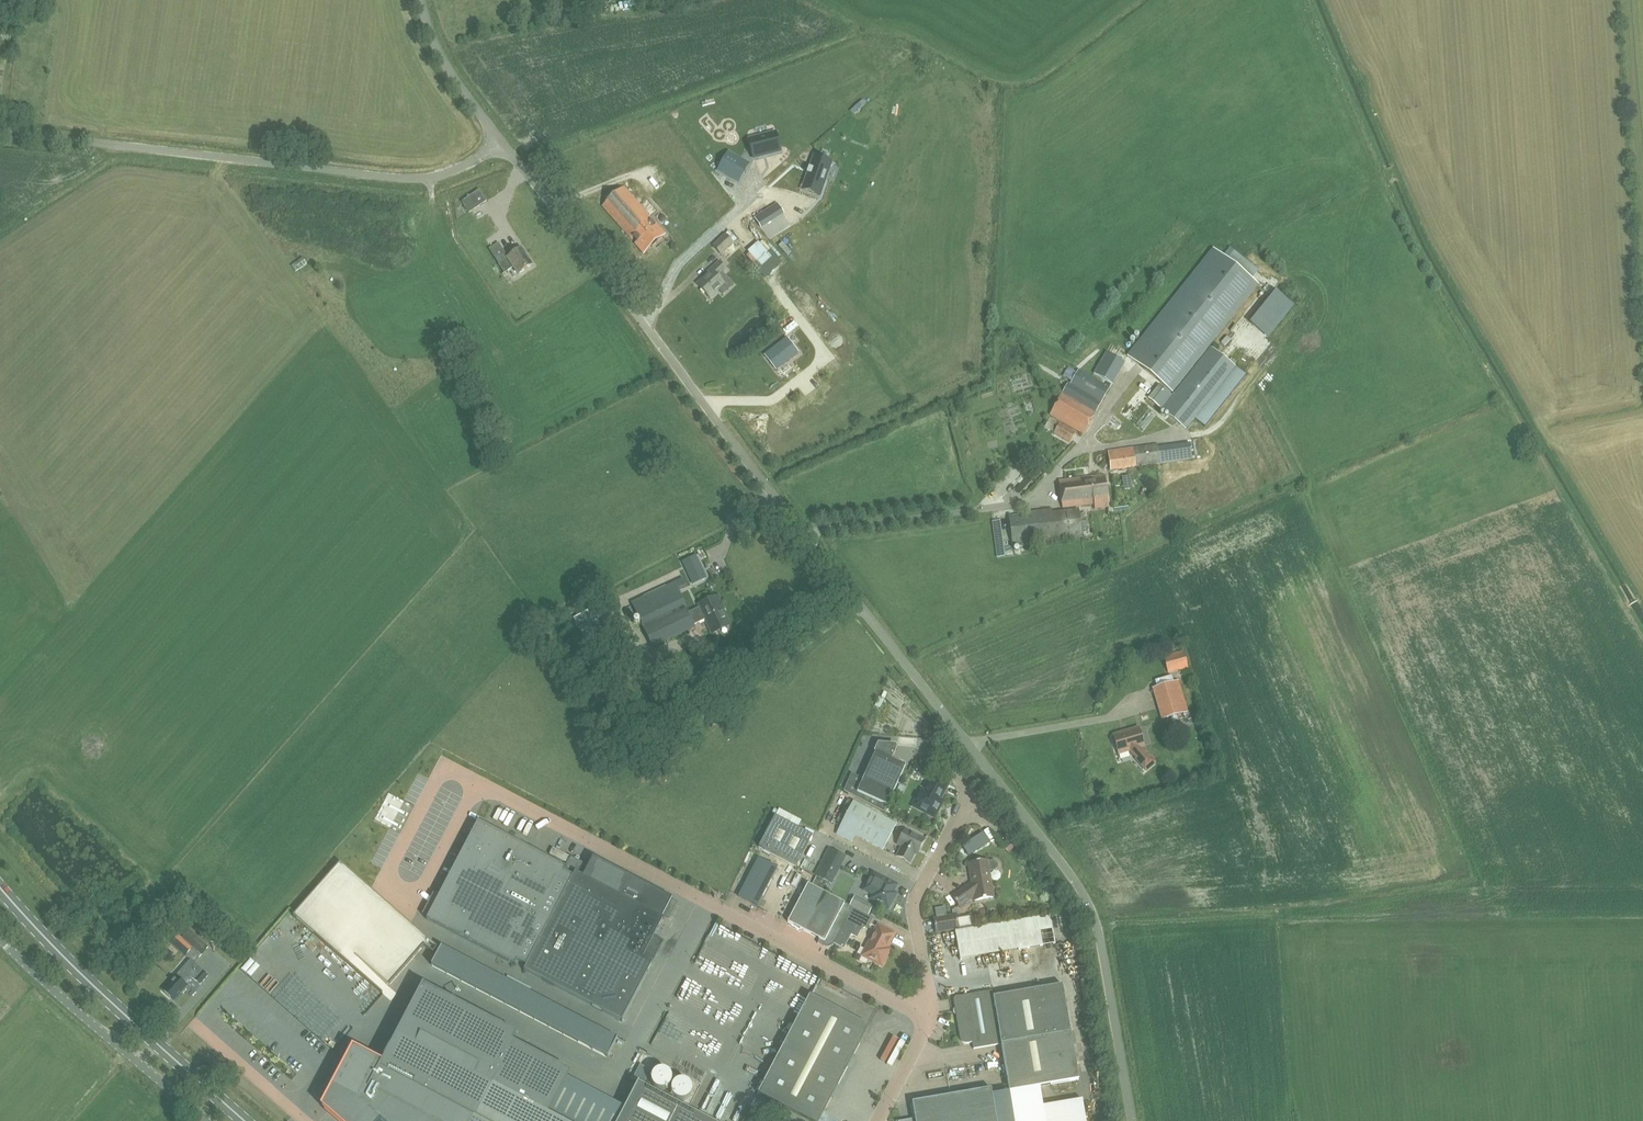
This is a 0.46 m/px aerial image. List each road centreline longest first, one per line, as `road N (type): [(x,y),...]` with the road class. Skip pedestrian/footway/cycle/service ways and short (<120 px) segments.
road 1 (unclassified): [(500,142),(1080,888),(1094,921),(1130,1120)]
road 2 (unclassified): [(500,142),(462,168),(416,179),(0,133)]
road 3 (track): [(509,154),(821,36),(848,37),(891,57),(884,77),(859,90)]
road 4 (primary): [(244,1120),(72,964),(0,886)]
road 5 (unclassified): [(202,1120),(0,938)]
road 6 (unclassified): [(929,1015),(720,911)]
road 7 (unclassified): [(929,1015),(914,903),(969,796)]
road 8 (unclassified): [(500,142),(450,74),(420,0)]

